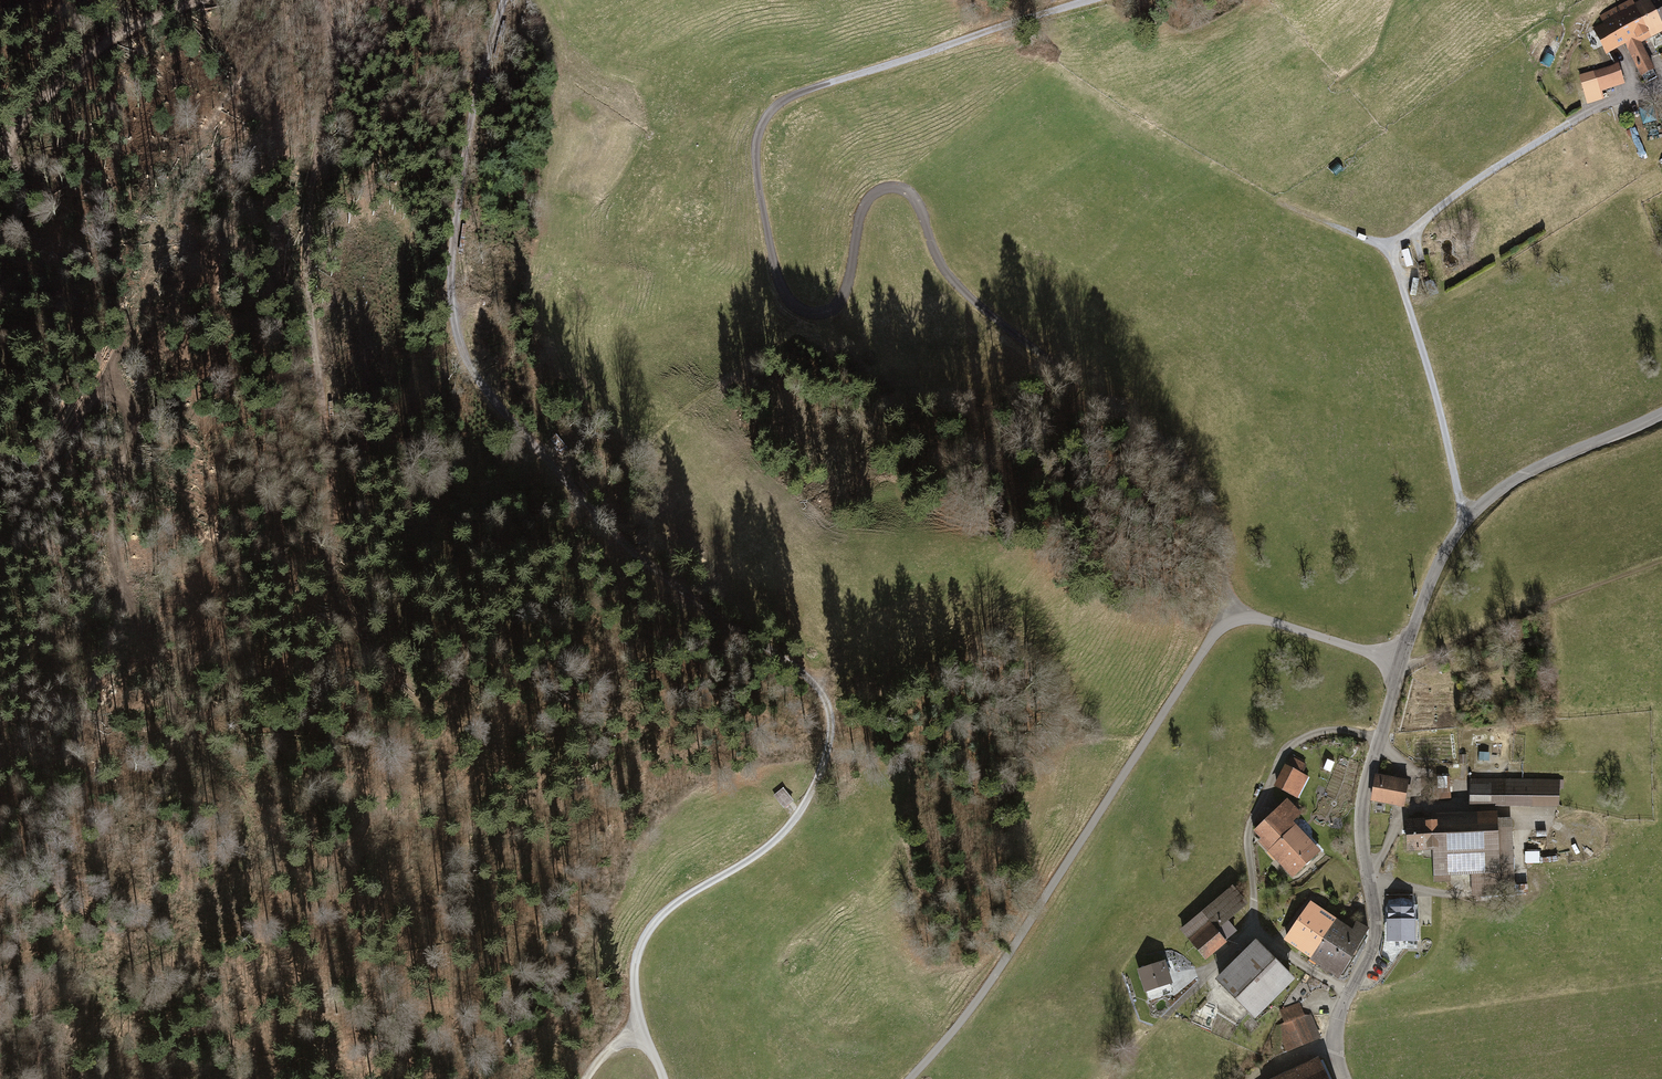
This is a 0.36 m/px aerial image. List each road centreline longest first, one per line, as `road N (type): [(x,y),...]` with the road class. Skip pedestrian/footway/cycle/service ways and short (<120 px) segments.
road 1 (track): [(1402,664),(1233,612),(1180,464),(971,300),(937,259),(912,197),(896,189),(865,204),(847,290),(834,311),(803,313),(783,291),(755,165),(763,120),(780,103),(1087,0)]
road 2 (track): [(633,1030),(636,957),(647,932),(670,906),(788,831),(809,799),(829,718),(810,678),(624,545),(474,376),(450,285),(474,87),(503,0)]
road 3 (tertiary): [(1344,1078),(1338,1021),(1374,930),(1361,819),(1366,786),(1445,554),(1470,517),(1506,486),(1661,413)]
road 4 (track): [(392,681),(334,571),(314,248),(332,58),(318,0)]
road 5 (track): [(1661,91),(1607,103),(1570,122),(1443,207),(1397,255),(1470,517)]
road 6 (track): [(1233,612),(984,992),(908,1078)]
road 7 (track): [(127,604),(156,679),(248,817),(249,844),(241,880),(219,913),(176,945),(93,978)]
road 8 (track): [(120,394),(131,410),(131,438),(113,511),(127,604)]
road 9 (track): [(0,533),(95,398),(120,394)]
road 10 (track): [(196,0),(107,43),(43,102)]
road 11 (track): [(0,246),(20,192),(4,160),(13,132),(43,102)]
road 12 (track): [(1280,202),(1397,255)]

